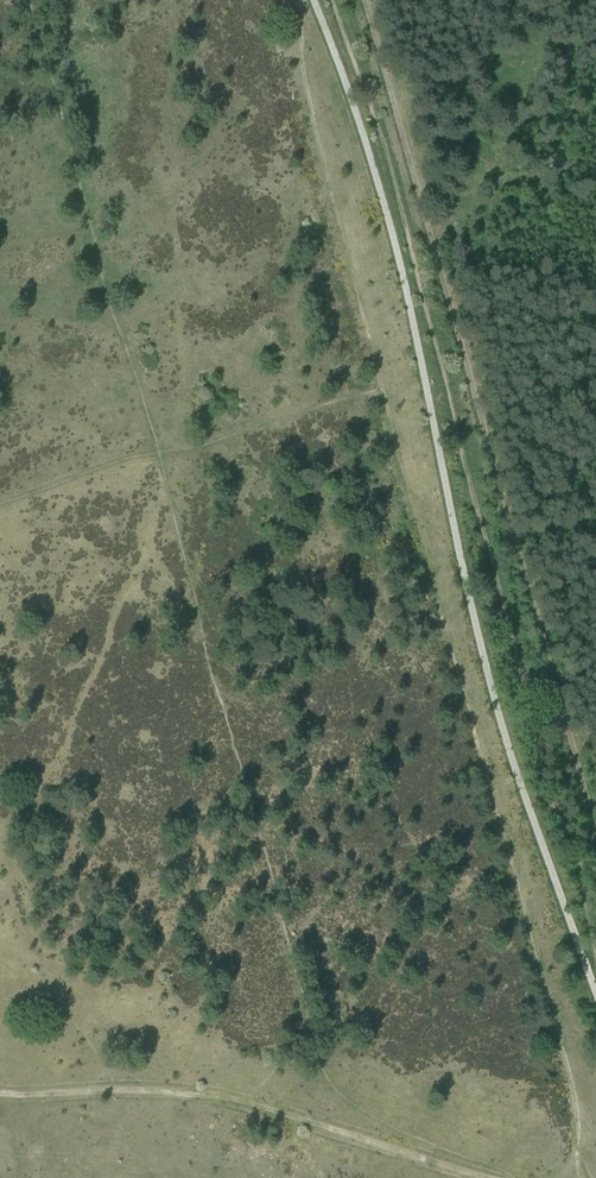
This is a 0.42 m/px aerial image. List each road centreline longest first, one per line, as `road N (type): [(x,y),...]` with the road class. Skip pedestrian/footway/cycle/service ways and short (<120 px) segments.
road 1 (track): [(288,0),(302,28),(307,86),(382,388),(578,1103),(571,1177)]
road 2 (track): [(489,1177),(211,1095),(0,1094)]

